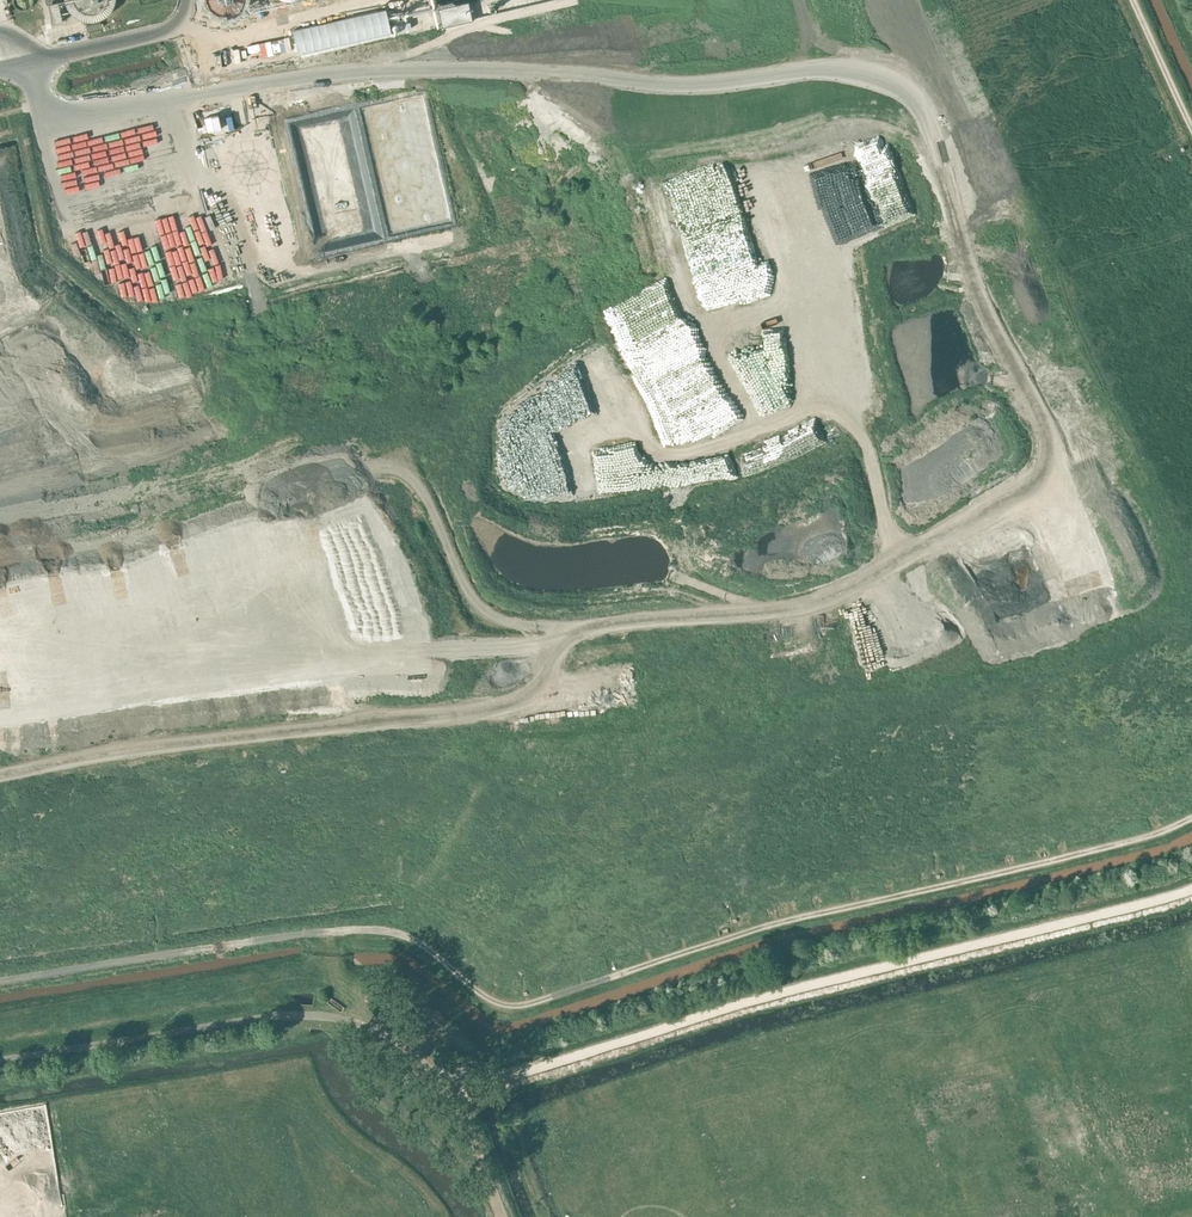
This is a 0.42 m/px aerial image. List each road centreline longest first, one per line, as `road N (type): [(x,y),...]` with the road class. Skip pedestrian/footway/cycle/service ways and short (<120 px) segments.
road 1 (track): [(1191,817),(1154,836),(771,925),(517,1007),(495,1004),(413,937),(350,927),(275,931),(0,978)]
road 2 (unclassified): [(195,24),(0,68)]
road 3 (track): [(1133,0),(1191,130)]

